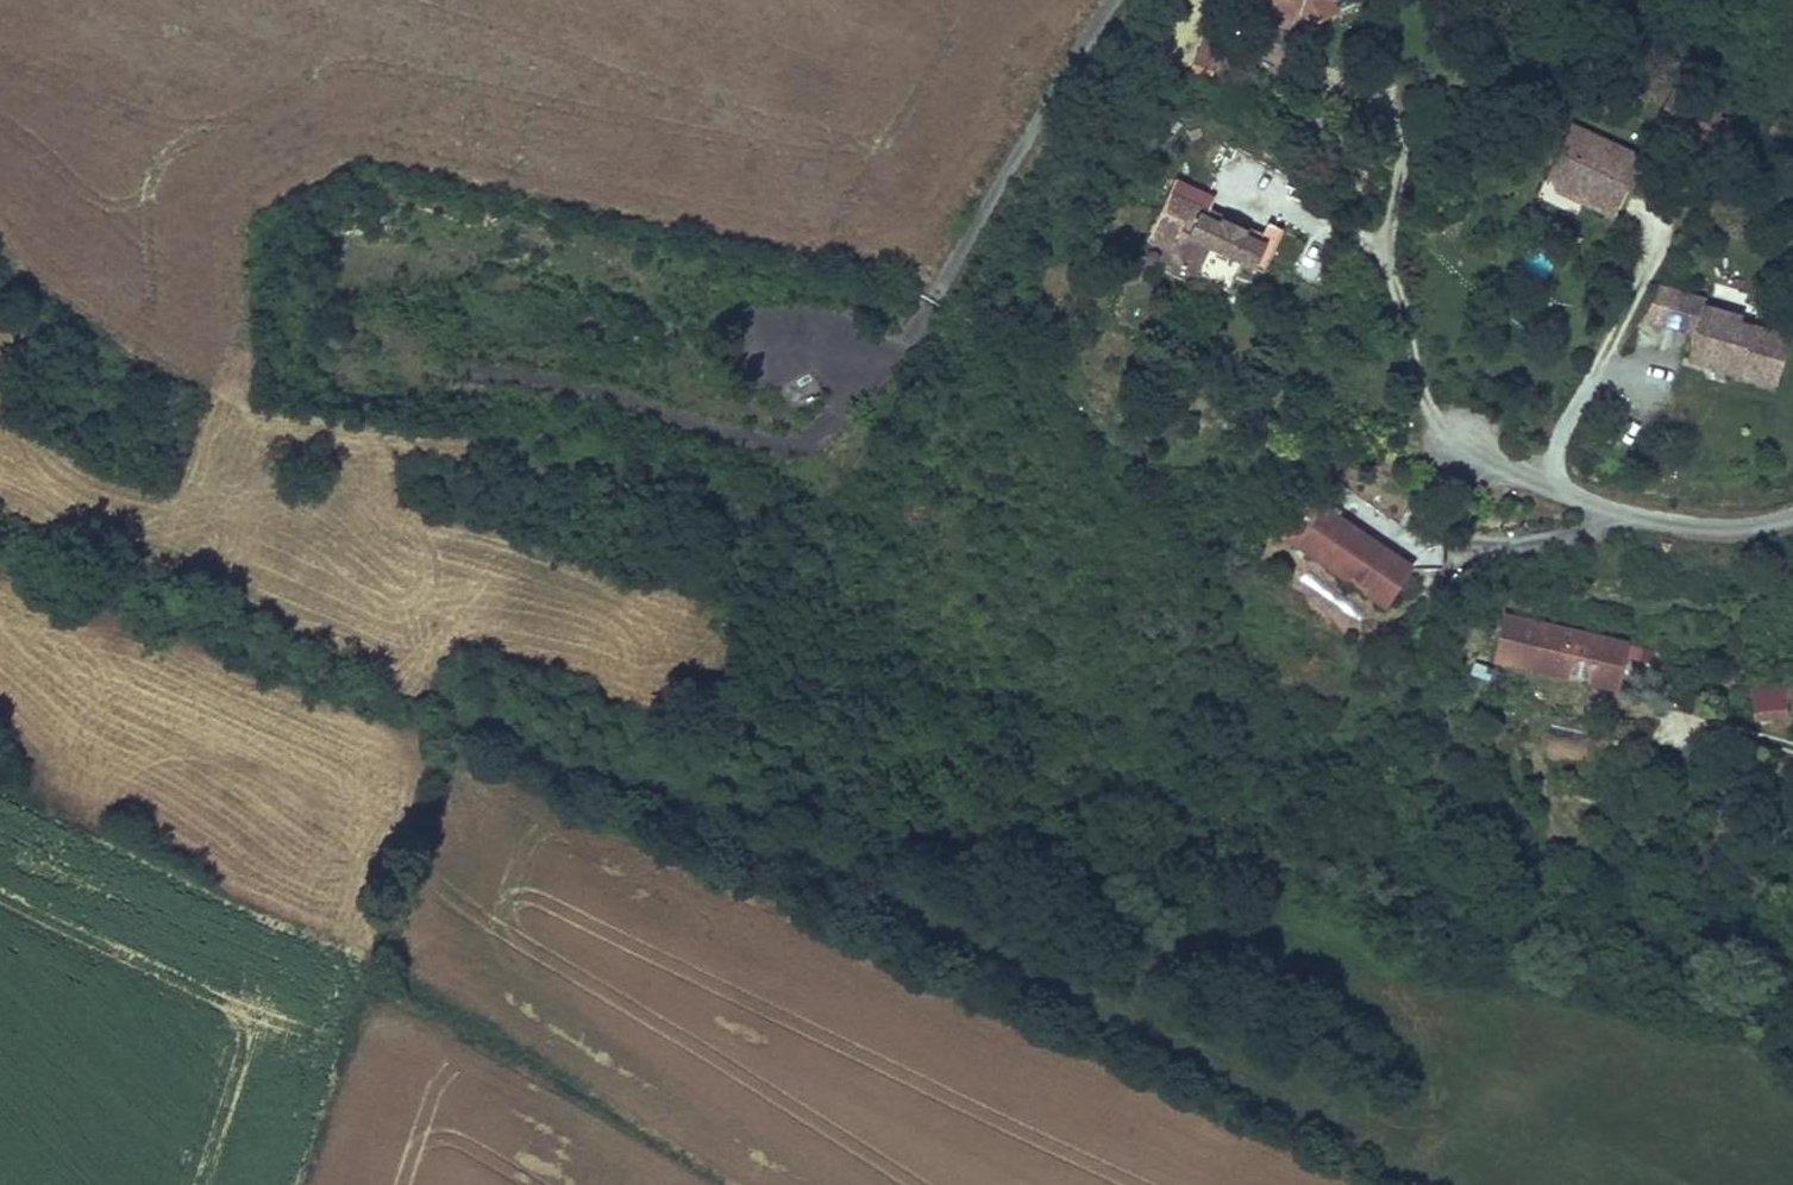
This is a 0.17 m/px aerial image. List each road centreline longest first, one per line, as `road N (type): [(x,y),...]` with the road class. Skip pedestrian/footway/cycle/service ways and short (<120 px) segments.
road 1 (residential): [(1792,520),(1724,530),(1629,515),(1502,470),(1456,443),(1429,410)]

